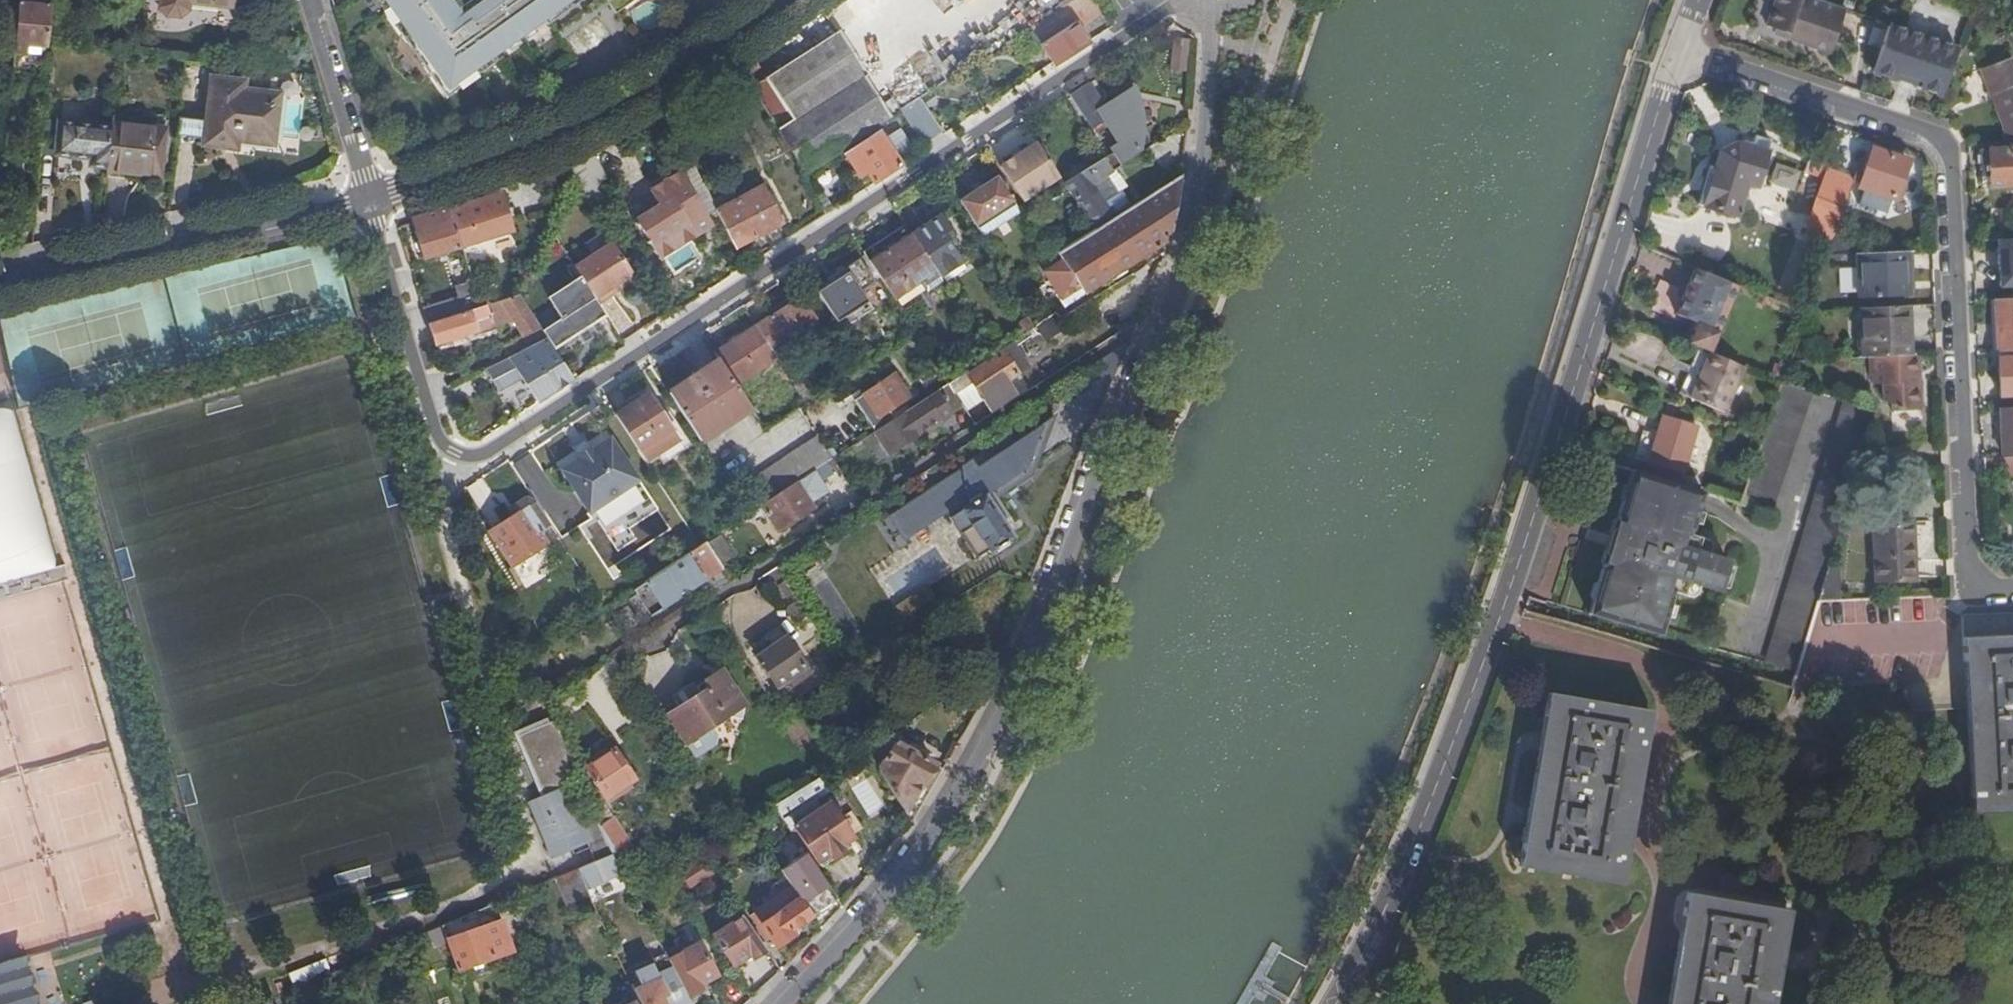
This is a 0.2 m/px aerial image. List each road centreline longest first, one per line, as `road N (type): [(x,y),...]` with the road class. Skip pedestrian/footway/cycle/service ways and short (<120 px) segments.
road 1 (residential): [(371,200),(440,432),(456,455),(472,459),(506,448),(1178,5),(1205,5)]
road 2 (residential): [(1205,5),(1207,120),(1184,262),(1020,676),(933,833),(778,1003)]
road 3 (residential): [(1681,50),(1502,617),(1414,843),(1335,1003)]
road 4 (residential): [(2012,592),(1979,587),(1969,560),(1954,181),(1944,142),(1922,128),(1681,50)]
road 5 (residential): [(371,200),(510,153),(661,86),(782,0)]
road 6 (residential): [(0,288),(371,200)]
road 7 (residential): [(309,0),(371,200)]

